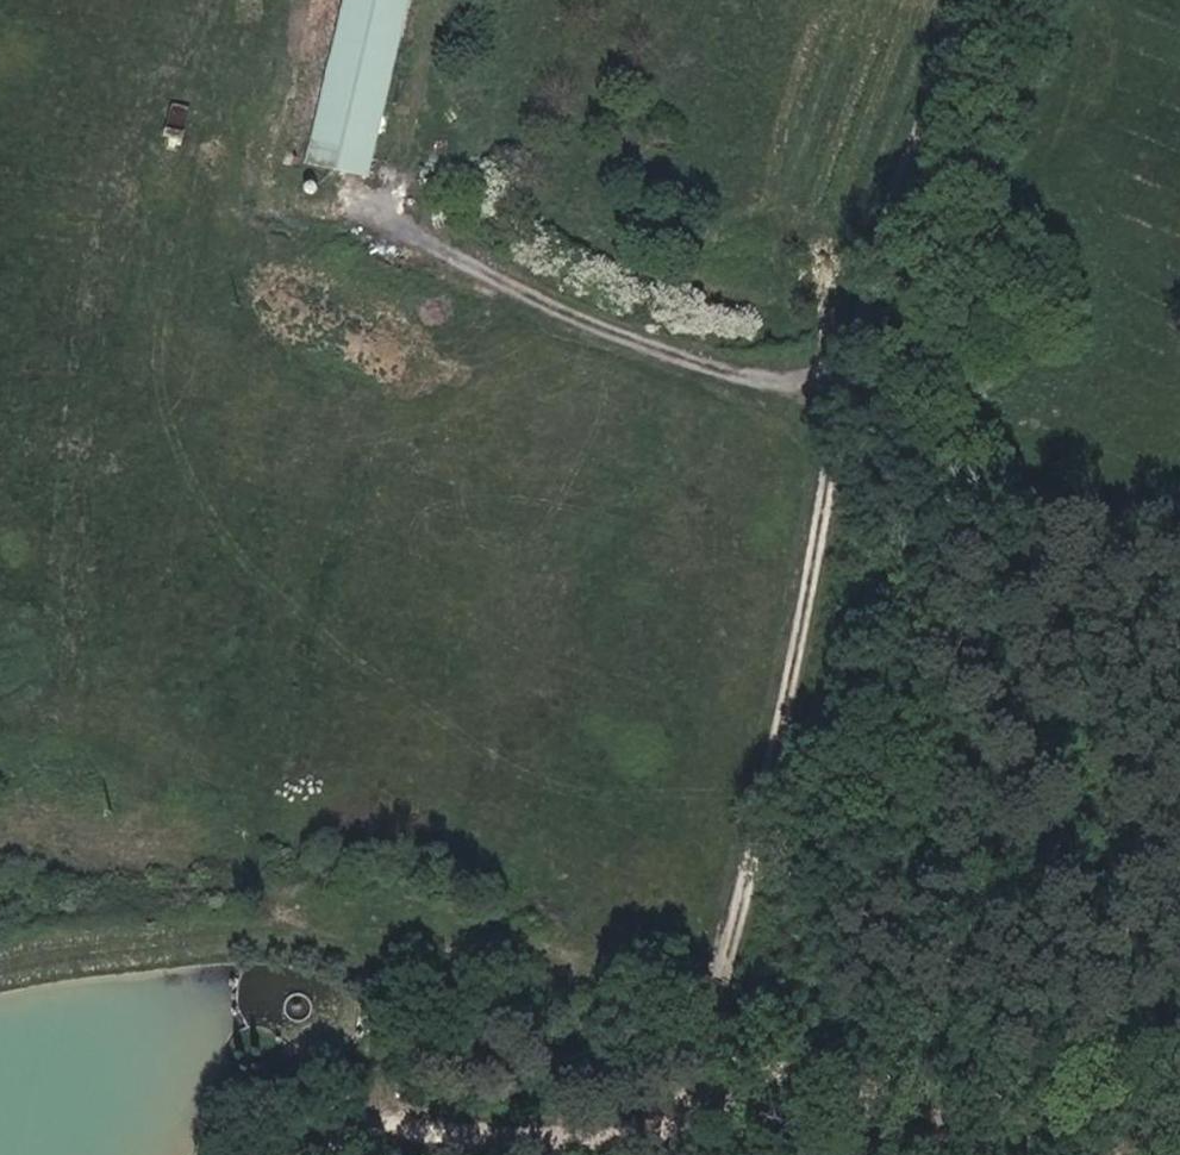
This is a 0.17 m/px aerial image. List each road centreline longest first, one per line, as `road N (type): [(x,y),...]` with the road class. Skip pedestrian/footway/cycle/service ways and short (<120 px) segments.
road 1 (track): [(990,0),(705,1091)]

